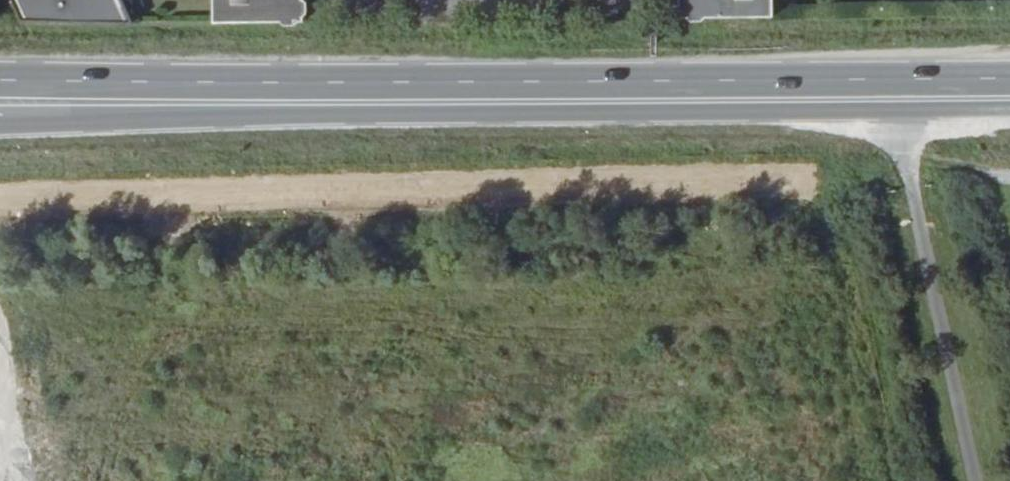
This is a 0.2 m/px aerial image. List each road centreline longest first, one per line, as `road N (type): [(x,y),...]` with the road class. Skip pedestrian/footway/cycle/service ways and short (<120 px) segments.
road 1 (primary): [(1009,79),(0,81)]
road 2 (primary): [(0,122),(897,113)]
road 3 (unclassified): [(897,113),(976,480)]

